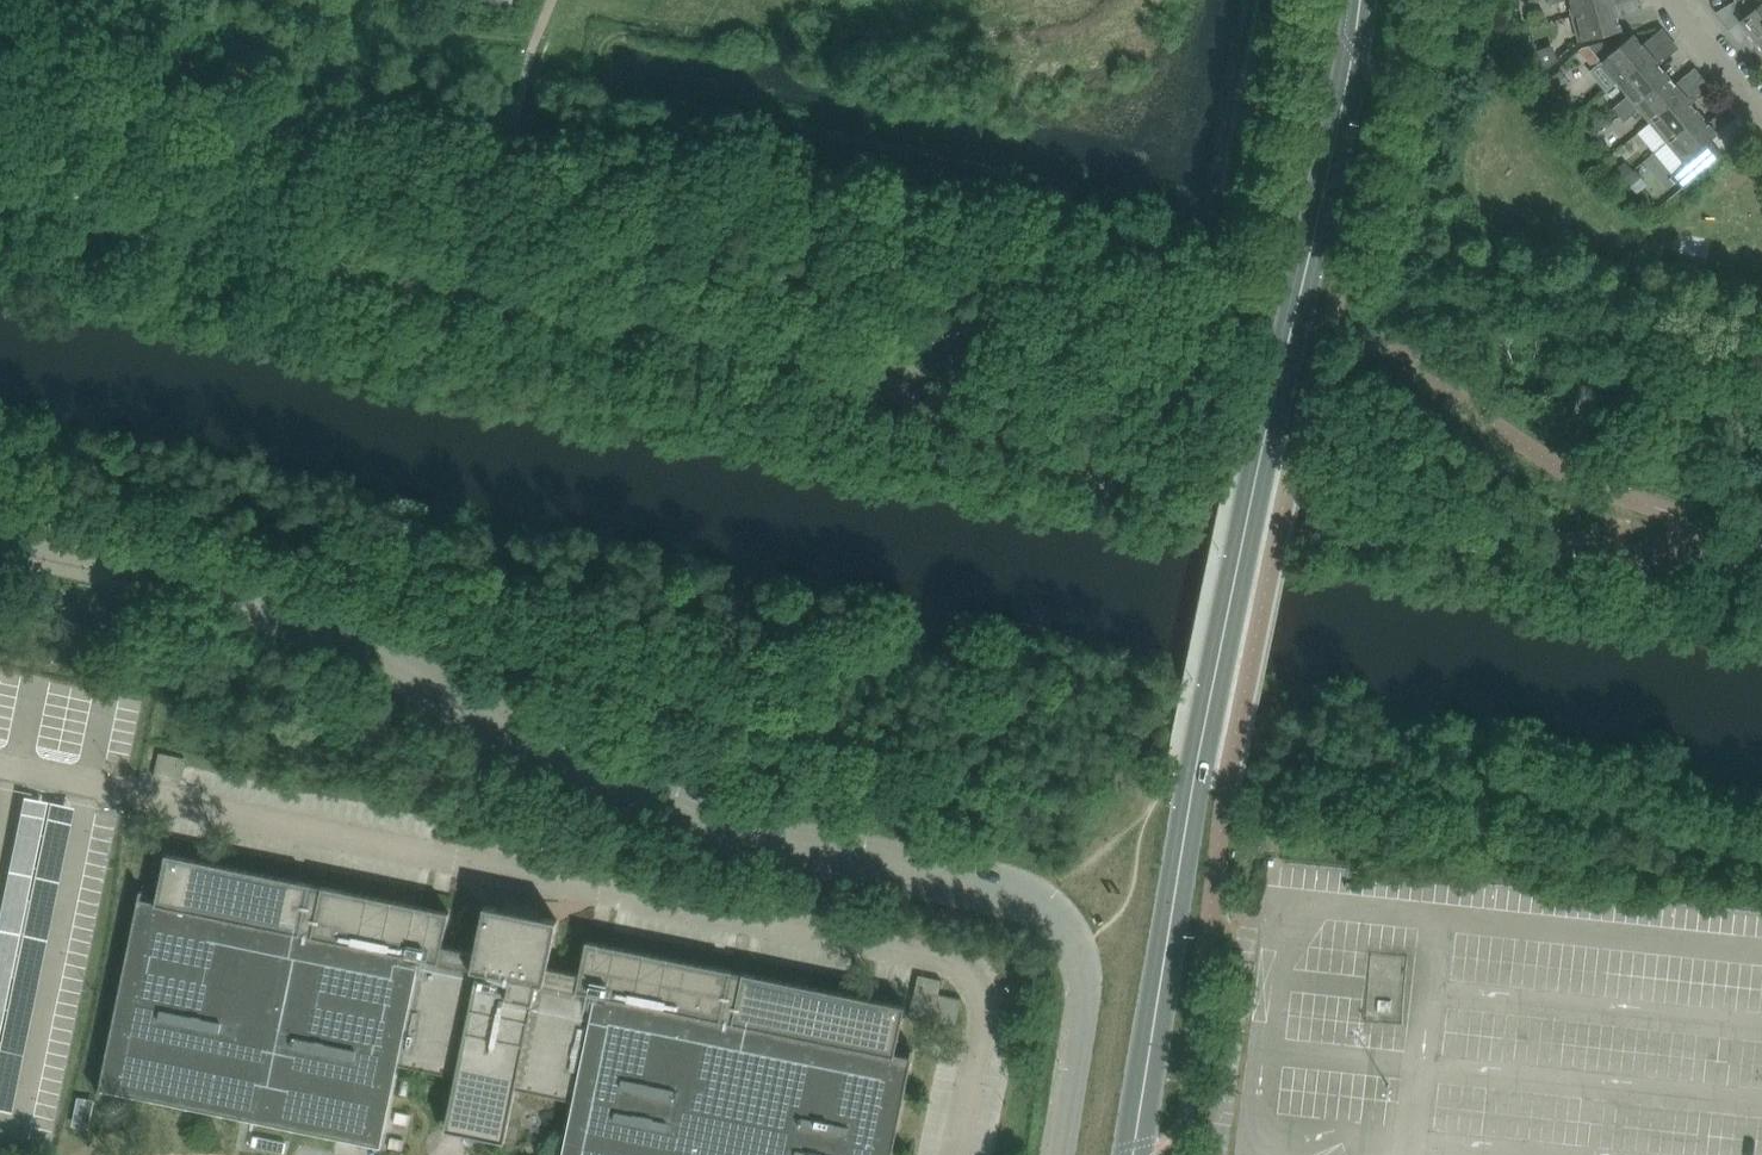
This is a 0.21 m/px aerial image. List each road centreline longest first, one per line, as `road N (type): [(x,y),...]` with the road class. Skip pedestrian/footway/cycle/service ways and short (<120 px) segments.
road 1 (unclassified): [(1060,1154),(1087,982),(1079,948),(1037,899),(1006,884),(642,794),(382,659),(320,617),(0,542)]
road 2 (secondary): [(1137,1154),(1197,799),(1363,0)]
road 3 (residential): [(1761,102),(1679,0)]

